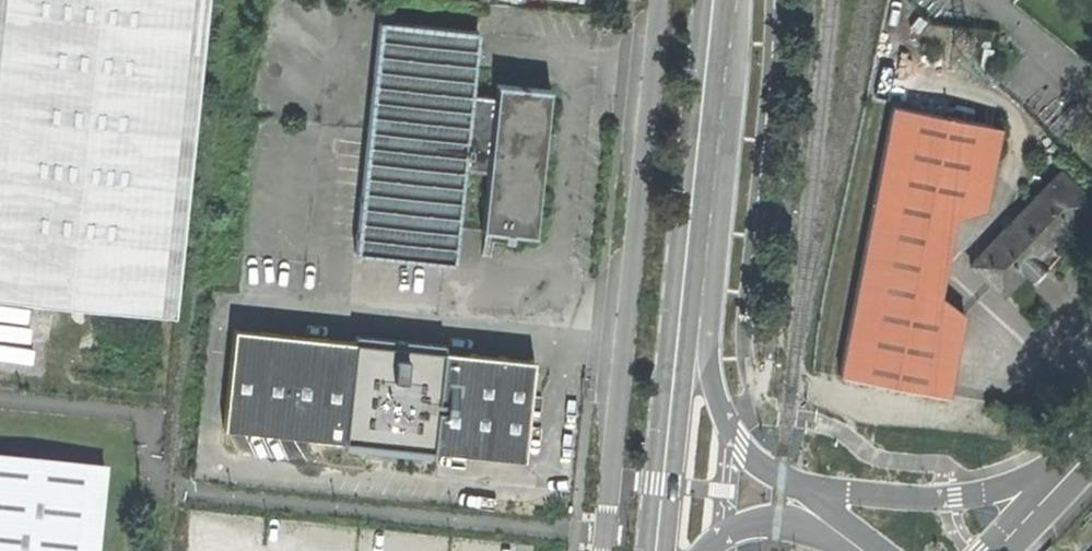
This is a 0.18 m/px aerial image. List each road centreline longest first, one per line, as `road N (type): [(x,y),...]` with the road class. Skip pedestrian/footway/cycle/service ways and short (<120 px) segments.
road 1 (unclassified): [(887,501),(806,486),(759,457),(726,384),(706,296)]
road 2 (secondary): [(734,0),(706,296)]
road 3 (secondary): [(706,296),(679,550)]
road 4 (unclassified): [(922,505),(1023,500),(1091,453)]
road 5 (unclassified): [(726,550),(760,522),(887,501)]

